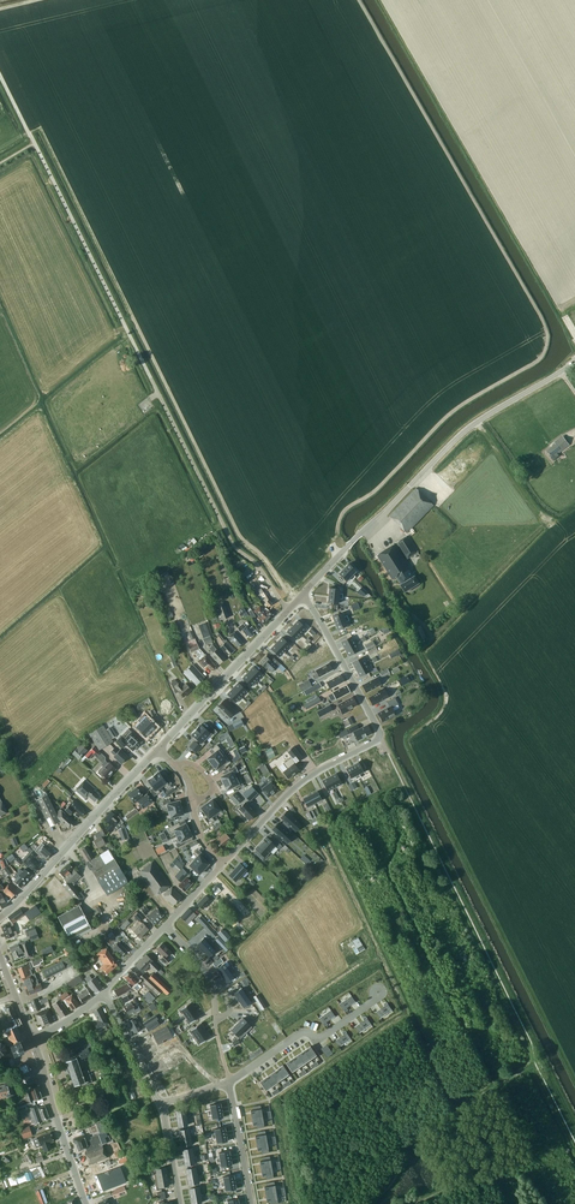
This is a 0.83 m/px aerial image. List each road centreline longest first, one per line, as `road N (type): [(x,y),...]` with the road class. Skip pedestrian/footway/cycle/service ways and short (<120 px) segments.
road 1 (residential): [(223,863),(290,791),(379,733),(304,594)]
road 2 (tertiary): [(304,594),(462,434),(574,362)]
road 3 (tertiary): [(0,918),(157,749)]
road 4 (tertiary): [(157,749),(304,594)]
road 5 (residential): [(227,1073),(244,1072),(302,1034),(320,1038),(377,999)]
road 6 (tertiary): [(87,1203),(45,1073)]
road 7 (residential): [(162,1103),(104,994)]
road 8 (residential): [(251,1203),(229,1082)]

